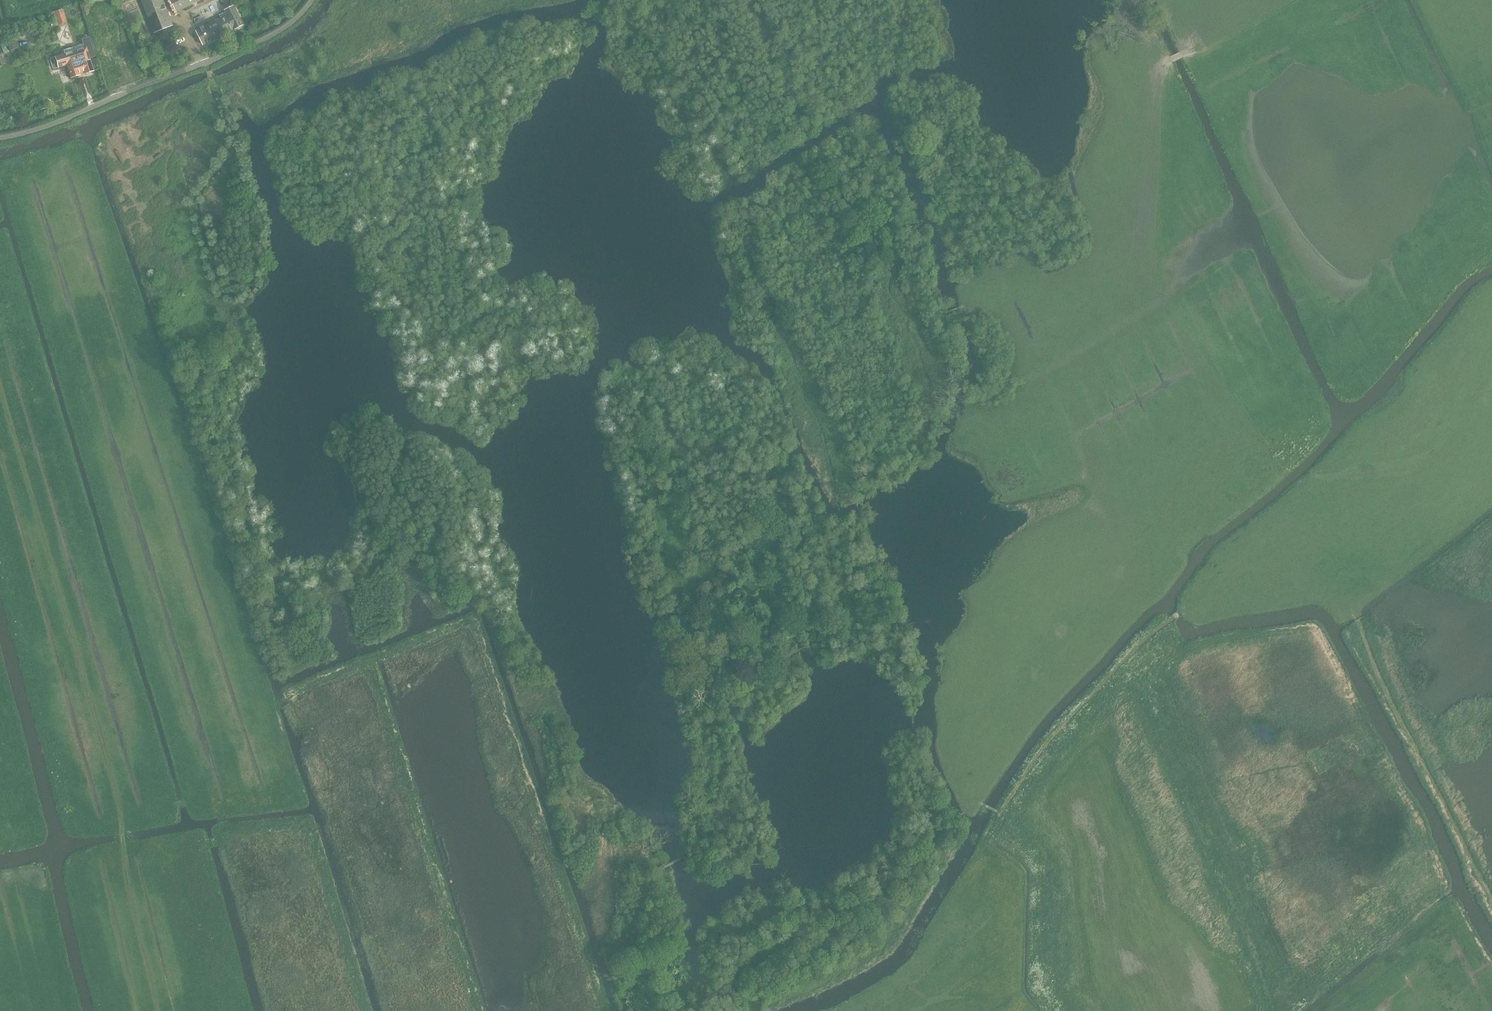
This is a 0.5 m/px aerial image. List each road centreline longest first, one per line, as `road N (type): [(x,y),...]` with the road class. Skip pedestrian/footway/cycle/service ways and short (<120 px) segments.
road 1 (track): [(157,1010),(114,785),(0,387)]
road 2 (residential): [(0,139),(252,45),(313,0)]

